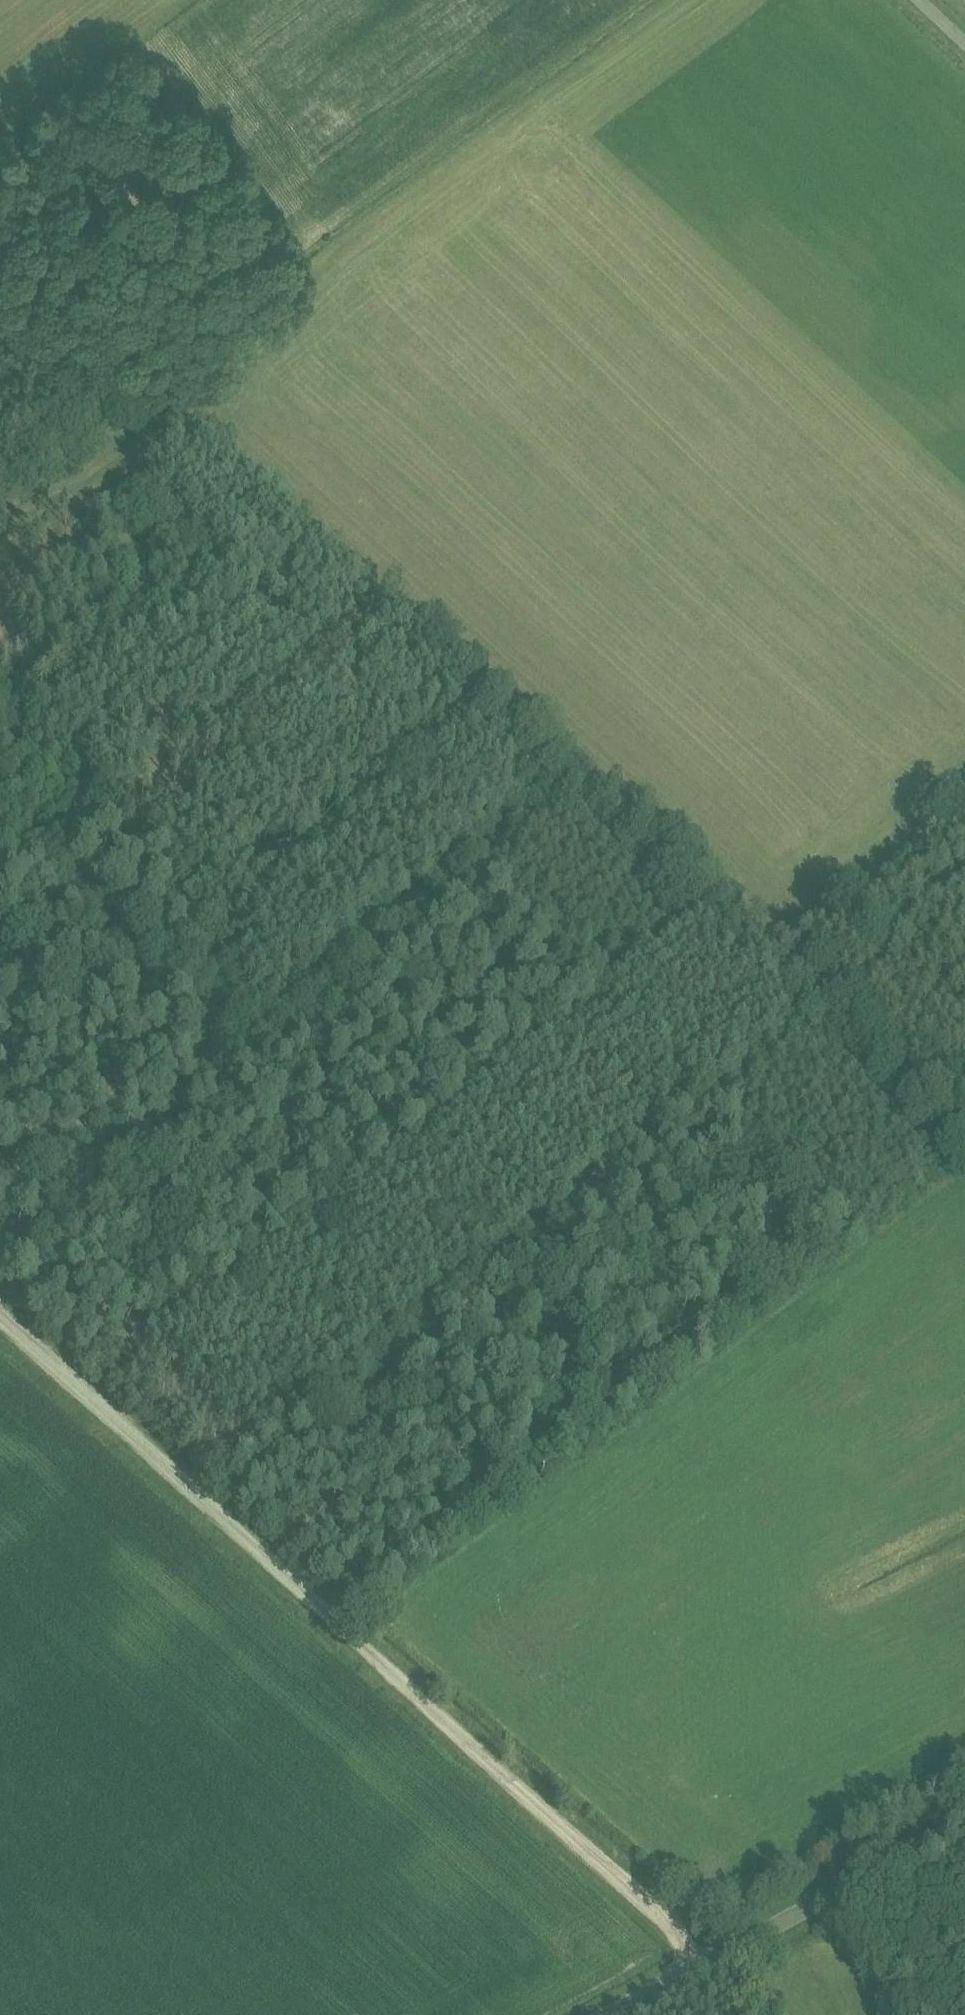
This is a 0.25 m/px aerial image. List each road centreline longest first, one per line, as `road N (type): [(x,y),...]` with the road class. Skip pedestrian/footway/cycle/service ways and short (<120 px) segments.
road 1 (track): [(0,1317),(707,1962)]
road 2 (unclassified): [(610,2014),(964,1822)]

